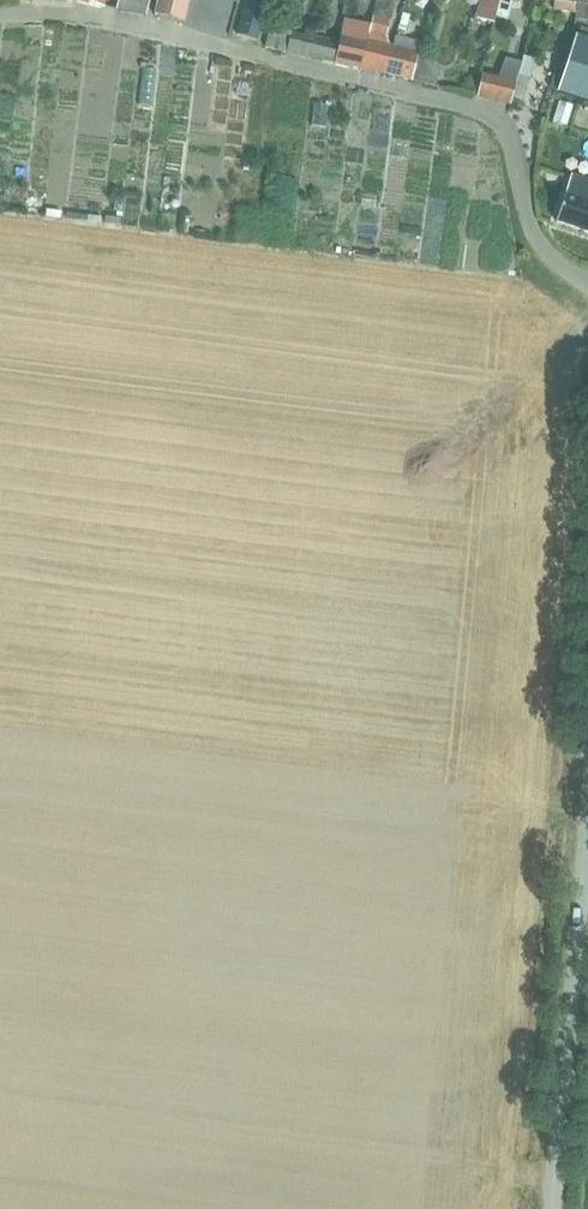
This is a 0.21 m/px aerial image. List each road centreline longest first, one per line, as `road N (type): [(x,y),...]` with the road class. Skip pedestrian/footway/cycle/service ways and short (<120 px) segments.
road 1 (residential): [(587,281),(533,236),(515,146),(496,116),(148,28),(0,19)]
road 2 (unclassified): [(549,1208),(587,788)]

